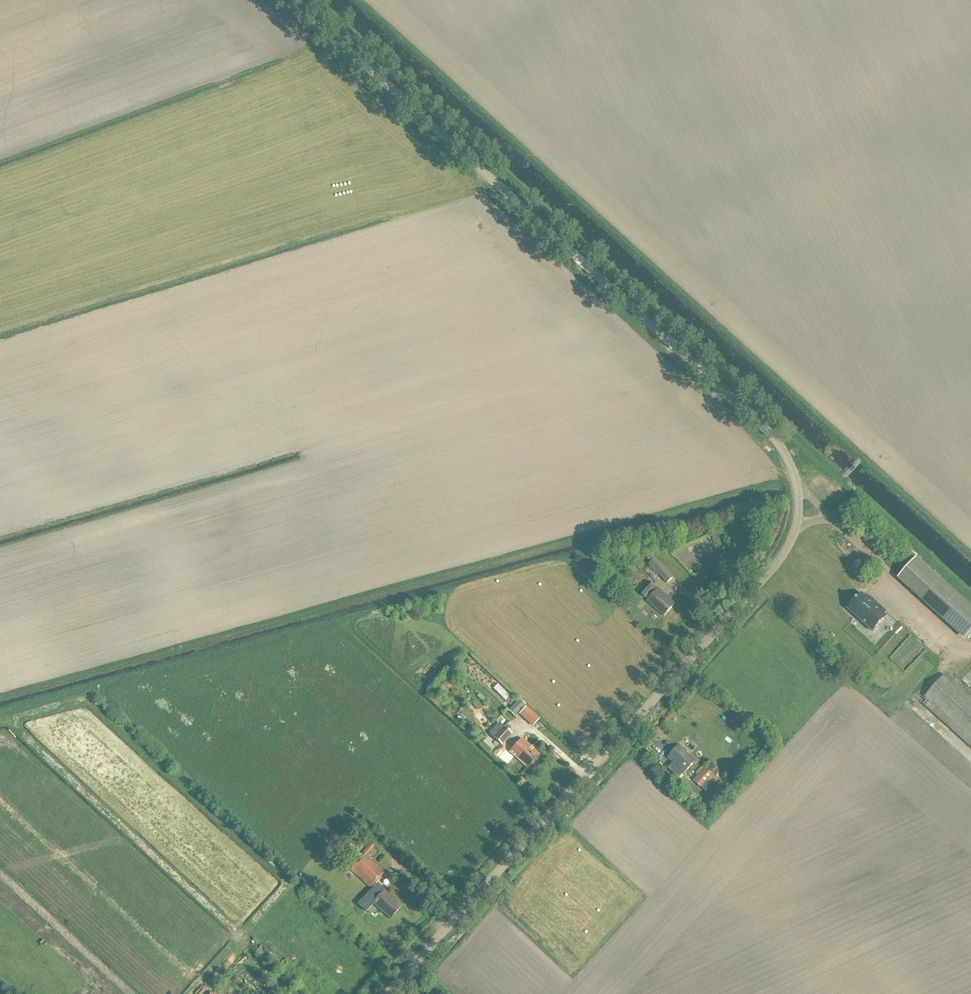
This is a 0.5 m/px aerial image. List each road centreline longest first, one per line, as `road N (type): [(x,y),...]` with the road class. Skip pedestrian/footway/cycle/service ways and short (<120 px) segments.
road 1 (residential): [(387,993),(769,574),(795,530),(796,482),(766,429),(293,0)]

